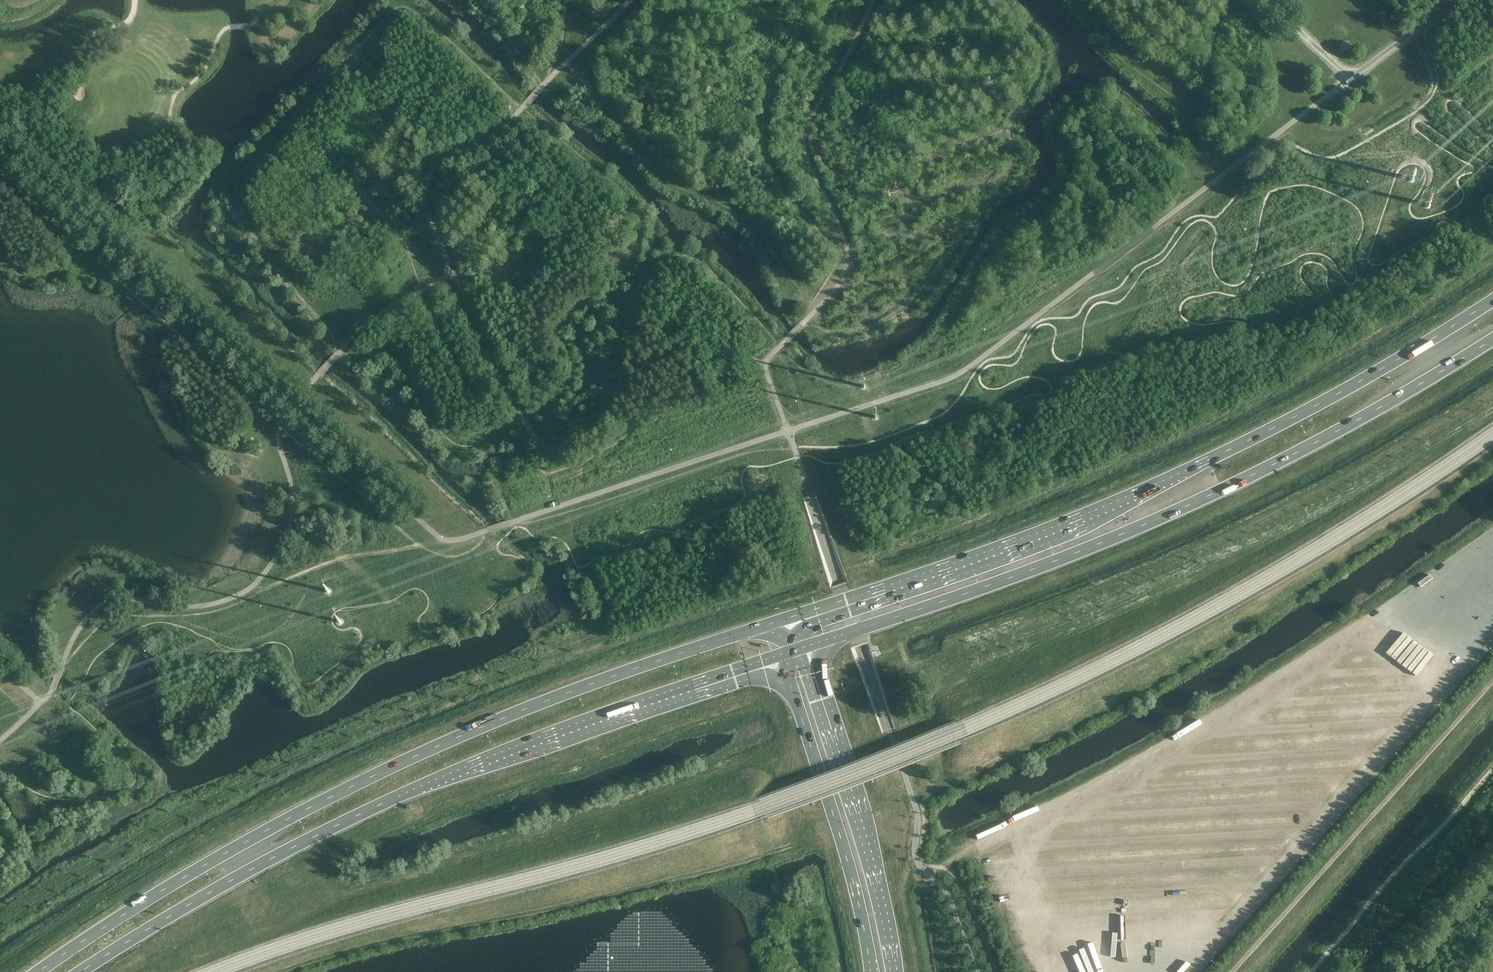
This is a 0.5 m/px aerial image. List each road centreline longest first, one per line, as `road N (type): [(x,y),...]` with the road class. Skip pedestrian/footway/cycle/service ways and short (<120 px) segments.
road 1 (trunk): [(784,620),(462,735),(171,886),(41,971)]
road 2 (trunk): [(1492,300),(1385,368),(1178,477),(784,620)]
road 3 (trunk): [(84,971),(305,844),(427,786),(782,654)]
road 4 (trunk): [(805,647),(1190,510),(1324,444),(1492,338)]
road 5 (unclassified): [(1492,638),(1192,971)]
road 6 (primary): [(896,971),(872,856),(805,647)]
road 7 (primary): [(782,654),(845,851),(871,971)]

